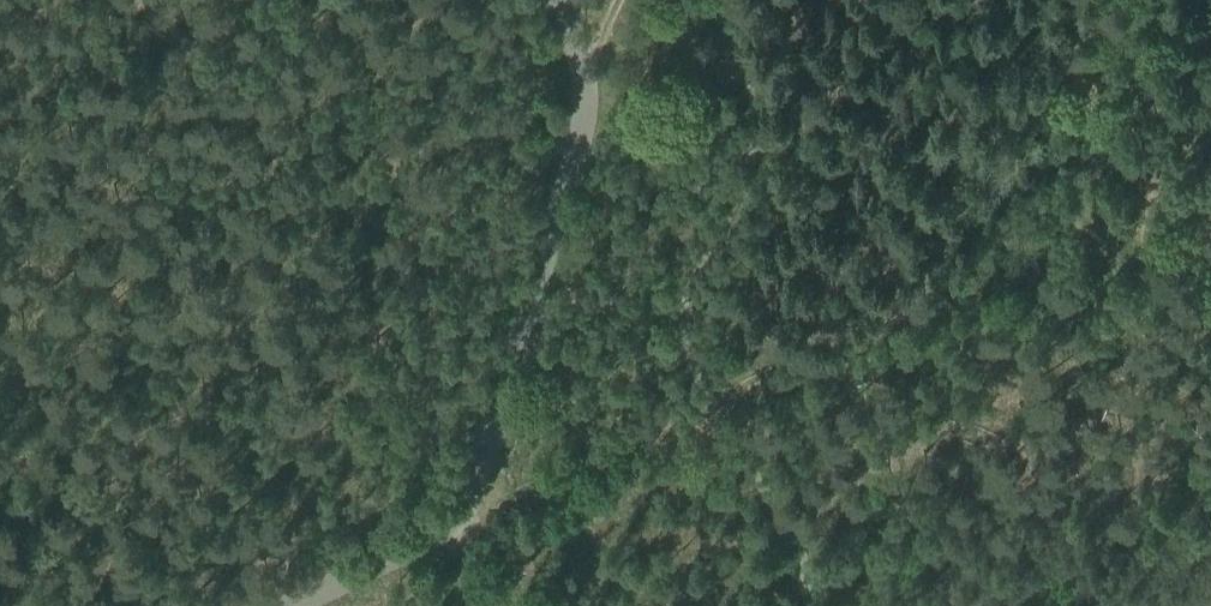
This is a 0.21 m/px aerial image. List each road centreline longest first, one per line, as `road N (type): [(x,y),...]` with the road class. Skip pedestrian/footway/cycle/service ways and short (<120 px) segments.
road 1 (unclassified): [(435,541),(433,529),(583,63),(554,0)]
road 2 (unclassified): [(435,541),(301,605)]

